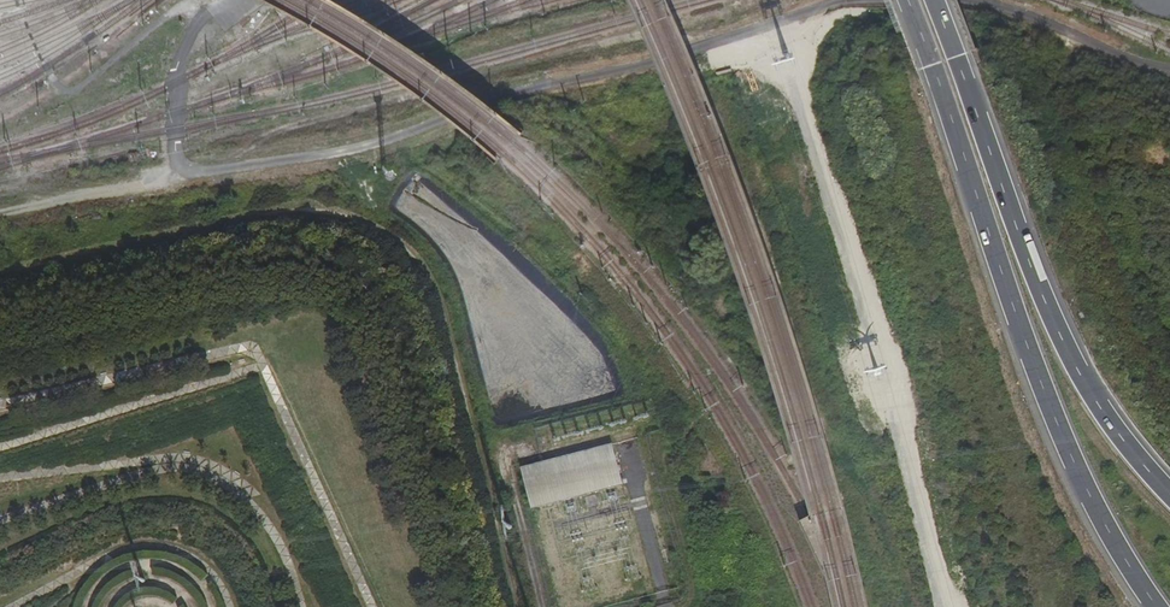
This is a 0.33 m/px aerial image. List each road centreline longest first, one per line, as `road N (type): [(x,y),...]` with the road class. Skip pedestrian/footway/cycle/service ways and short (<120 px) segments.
road 1 (track): [(1169,70),(973,2),(871,0),(806,11),(401,137),(0,218)]
road 2 (track): [(0,275),(295,209),(322,210),(386,234),(433,284),(517,606)]
road 3 (trunk): [(910,0),(1071,453),(1158,606)]
road 4 (trunk): [(1169,488),(1080,366),(1033,270),(934,0)]
road 5 (track): [(184,179),(172,85),(196,23),(228,0)]
road 6 (track): [(543,606),(504,455),(534,446)]
road 7 (track): [(653,437),(691,586),(684,606)]

